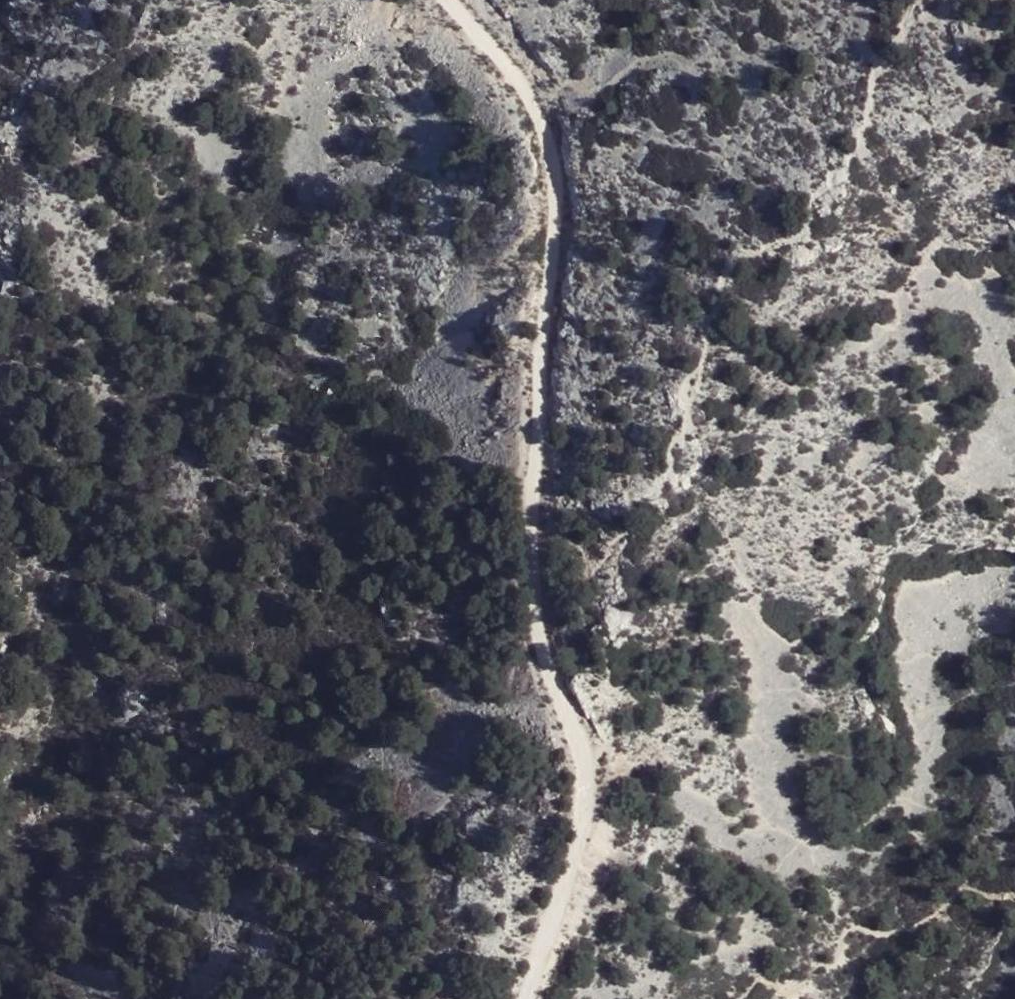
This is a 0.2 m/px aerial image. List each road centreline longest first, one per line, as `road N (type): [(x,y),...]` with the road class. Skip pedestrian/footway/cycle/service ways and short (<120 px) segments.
road 1 (track): [(450,0),(523,81),(555,167),(534,540),(542,634),(582,758)]
road 2 (track): [(582,758),(588,787),(581,843),(525,998)]

